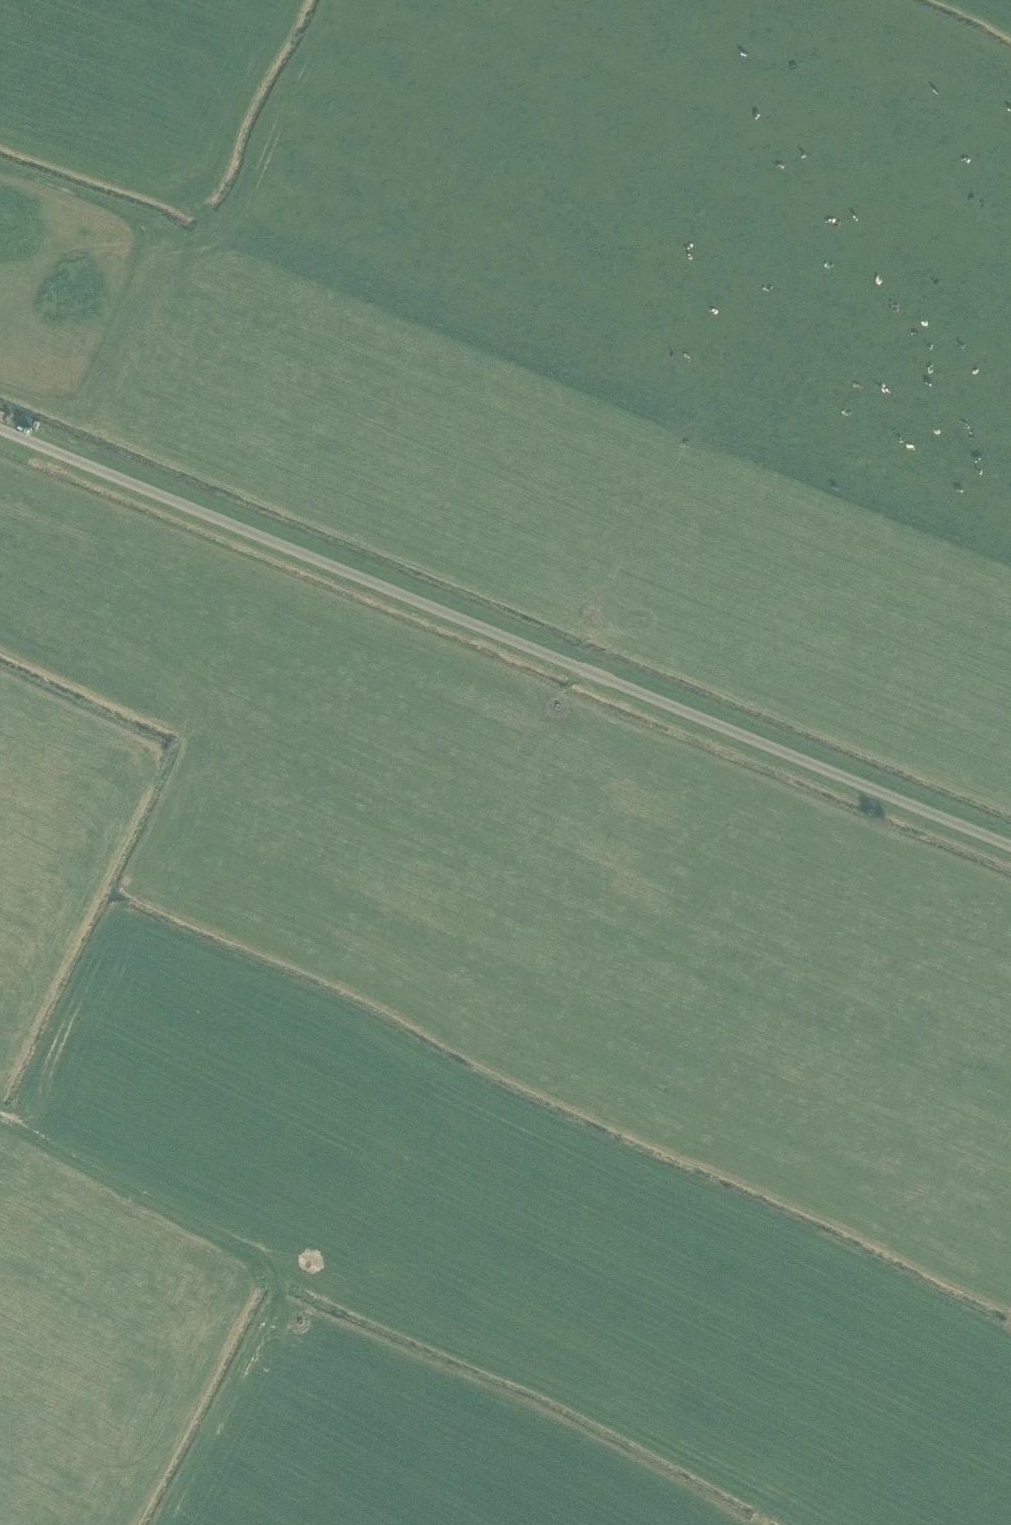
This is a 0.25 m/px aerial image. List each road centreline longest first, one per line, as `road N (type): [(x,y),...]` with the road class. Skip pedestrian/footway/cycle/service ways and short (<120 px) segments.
road 1 (unclassified): [(1010,848),(0,432)]

